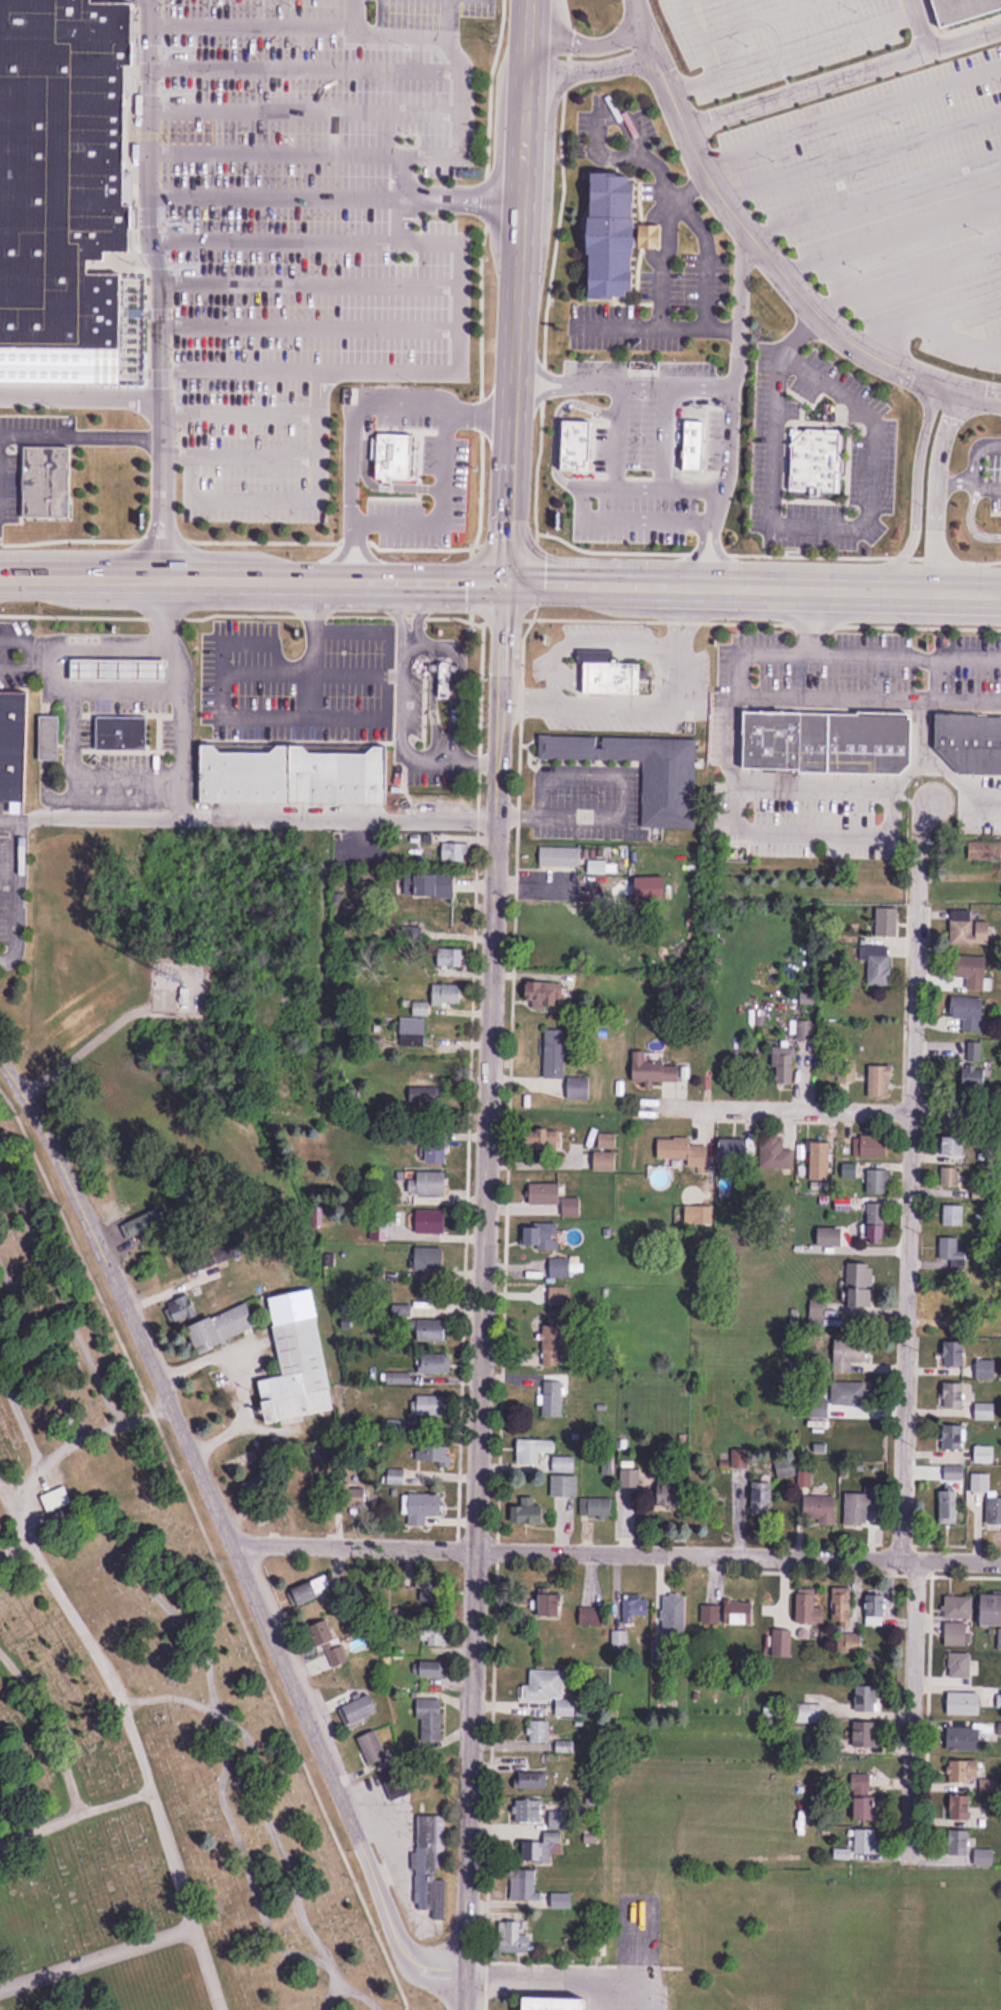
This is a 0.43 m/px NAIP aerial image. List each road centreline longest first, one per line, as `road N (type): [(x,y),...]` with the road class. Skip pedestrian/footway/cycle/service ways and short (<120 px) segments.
road 1 (residential): [(470,2009),(471,1546),(508,583)]
road 2 (residential): [(906,1854),(915,1580),(899,1556),(921,822),(932,804)]
road 3 (residential): [(469,1979),(405,1956),(172,1404),(77,1205),(0,1070)]
road 4 (residential): [(529,0),(508,583)]
road 5 (residential): [(471,1546),(1000,1558)]
road 6 (secondary): [(0,579),(508,583)]
road 7 (secondary): [(508,583),(1000,594)]
road 8 (residential): [(663,1106),(1000,1113)]
road 9 (residential): [(471,1546),(301,1539),(232,1548)]
road 10 (residential): [(652,2009),(653,1980),(469,1979)]

